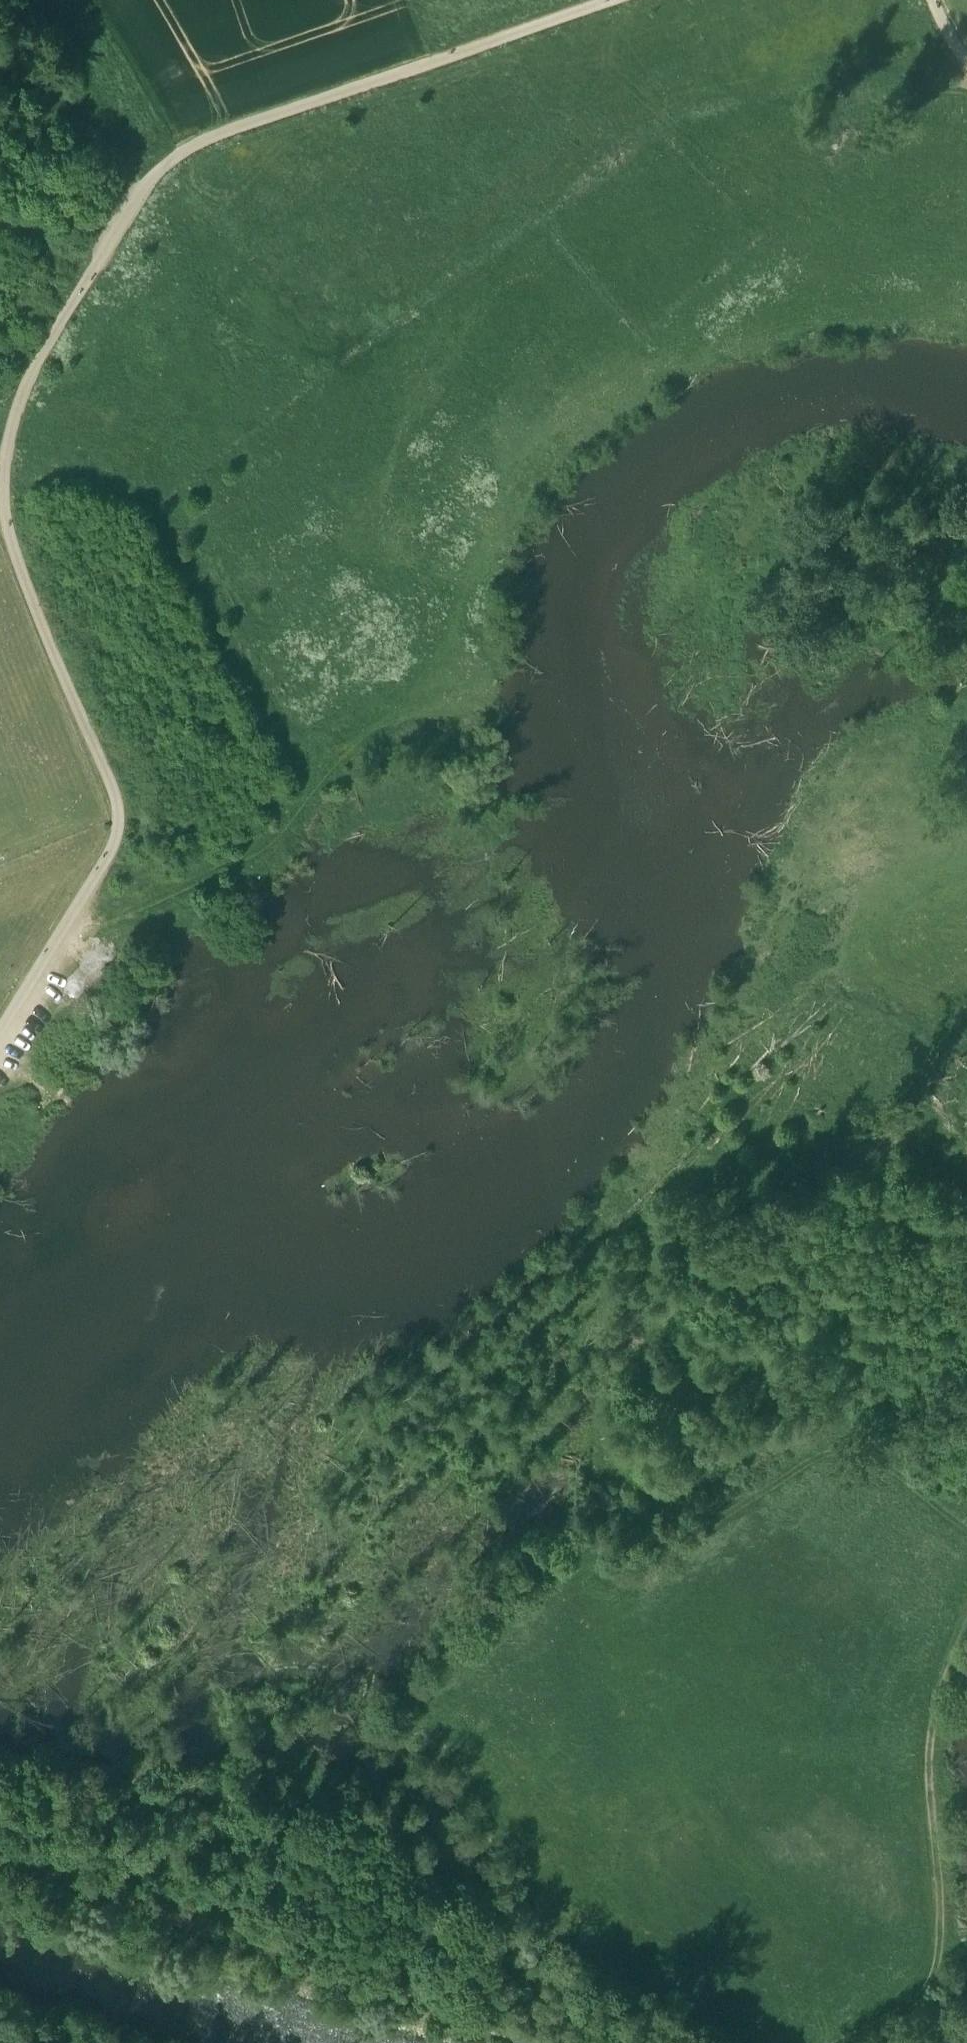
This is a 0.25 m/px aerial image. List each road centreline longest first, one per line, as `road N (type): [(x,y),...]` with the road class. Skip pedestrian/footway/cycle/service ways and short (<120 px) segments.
road 1 (track): [(610,0),(181,152),(145,190),(32,373),(1,473),(3,512),(120,820),(115,845),(0,1040)]
road 2 (track): [(0,1860),(74,1878),(540,2042)]
road 3 (track): [(862,2042),(921,1995),(939,1964),(930,1771),(935,1717),(966,1627)]

